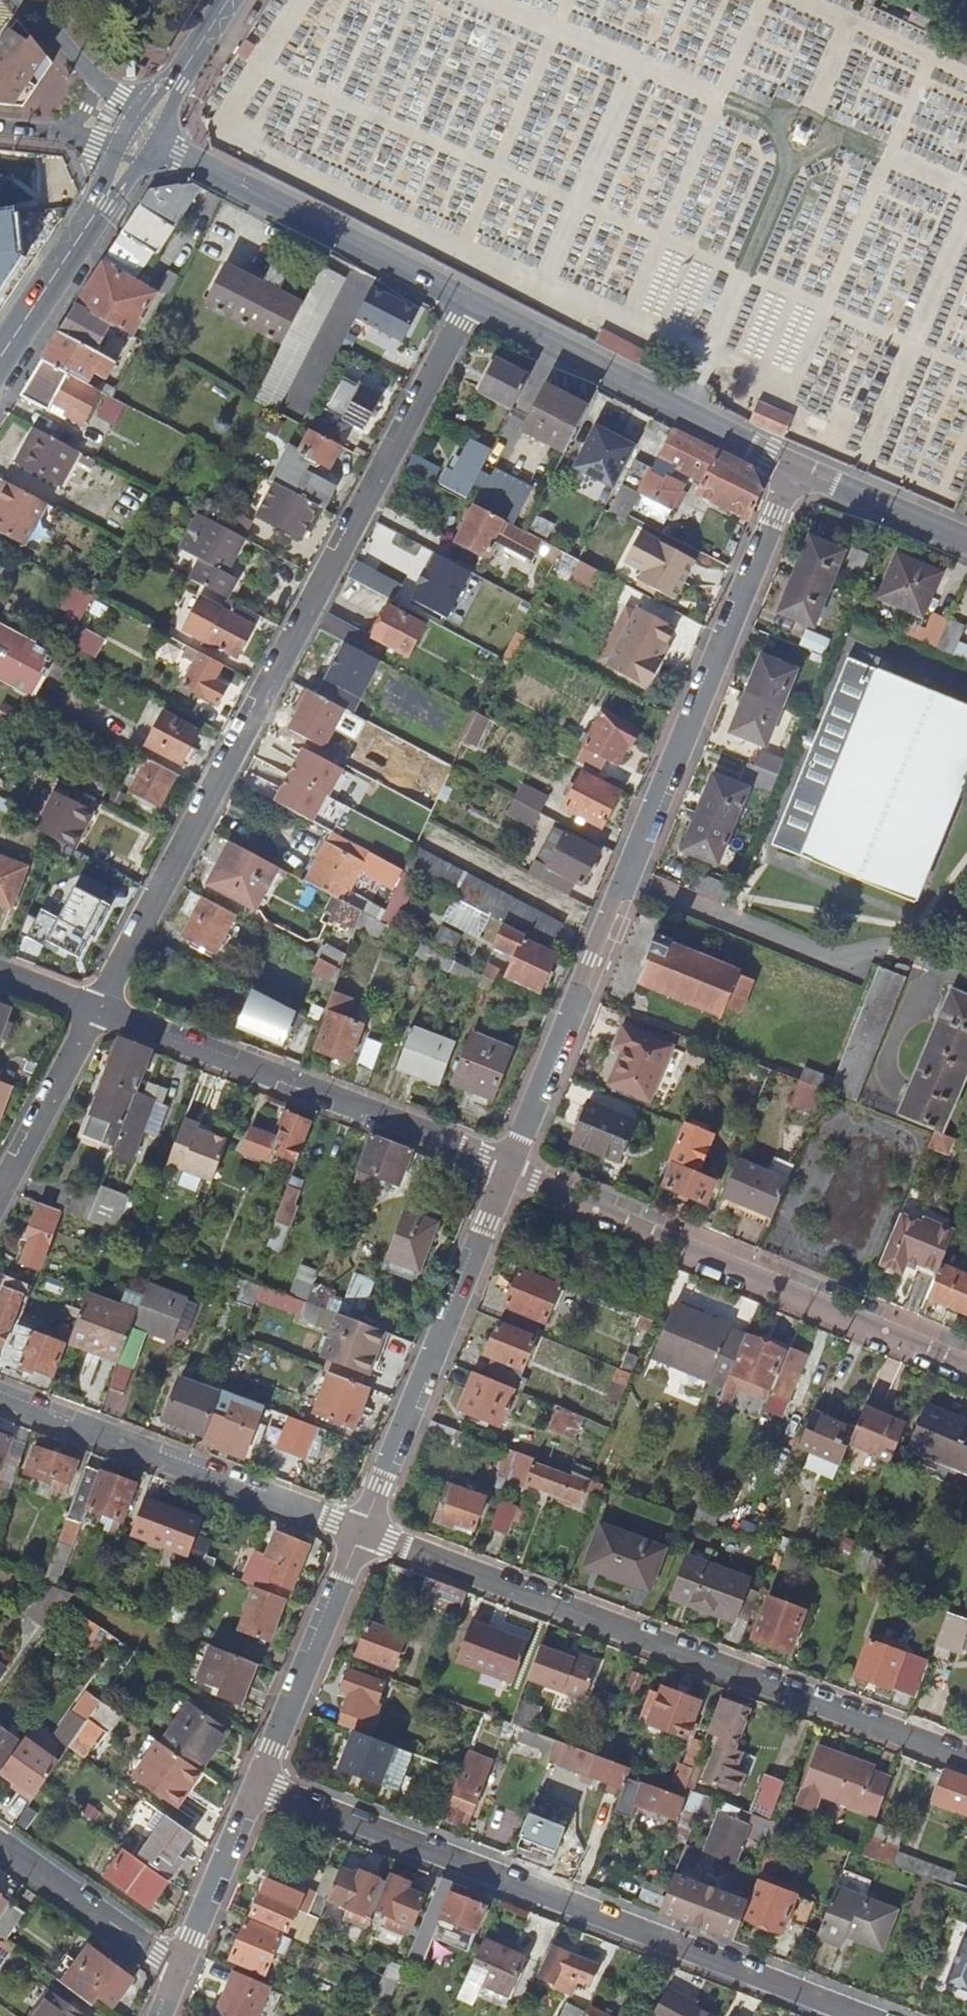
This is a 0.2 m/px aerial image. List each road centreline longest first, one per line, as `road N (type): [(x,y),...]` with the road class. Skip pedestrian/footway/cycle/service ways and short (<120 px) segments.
road 1 (residential): [(97,1010),(467,302)]
road 2 (residential): [(508,1168),(796,467)]
road 3 (residential): [(254,1782),(860,2015)]
road 4 (residential): [(363,1531),(966,1758)]
road 5 (residential): [(508,1168),(966,1362)]
road 6 (residential): [(97,1010),(508,1168)]
road 7 (residential): [(363,1531),(508,1168)]
road 8 (residential): [(0,1395),(363,1531)]
road 9 (tertiary): [(467,302),(796,467)]
road 10 (tertiary): [(142,136),(467,302)]
road 11 (residential): [(254,1782),(363,1531)]
road 12 (secondary): [(0,359),(142,136)]
road 13 (residential): [(0,1841),(178,1965)]
road 14 (residential): [(0,1192),(97,1010)]
road 15 (residential): [(178,1965),(254,1782)]
road 16 (tertiary): [(796,467),(966,542)]
road 17 (residential): [(142,136),(119,98),(31,0)]
road 18 (secondary): [(142,136),(228,0)]
road 19 (residential): [(0,127),(93,143),(142,136)]

